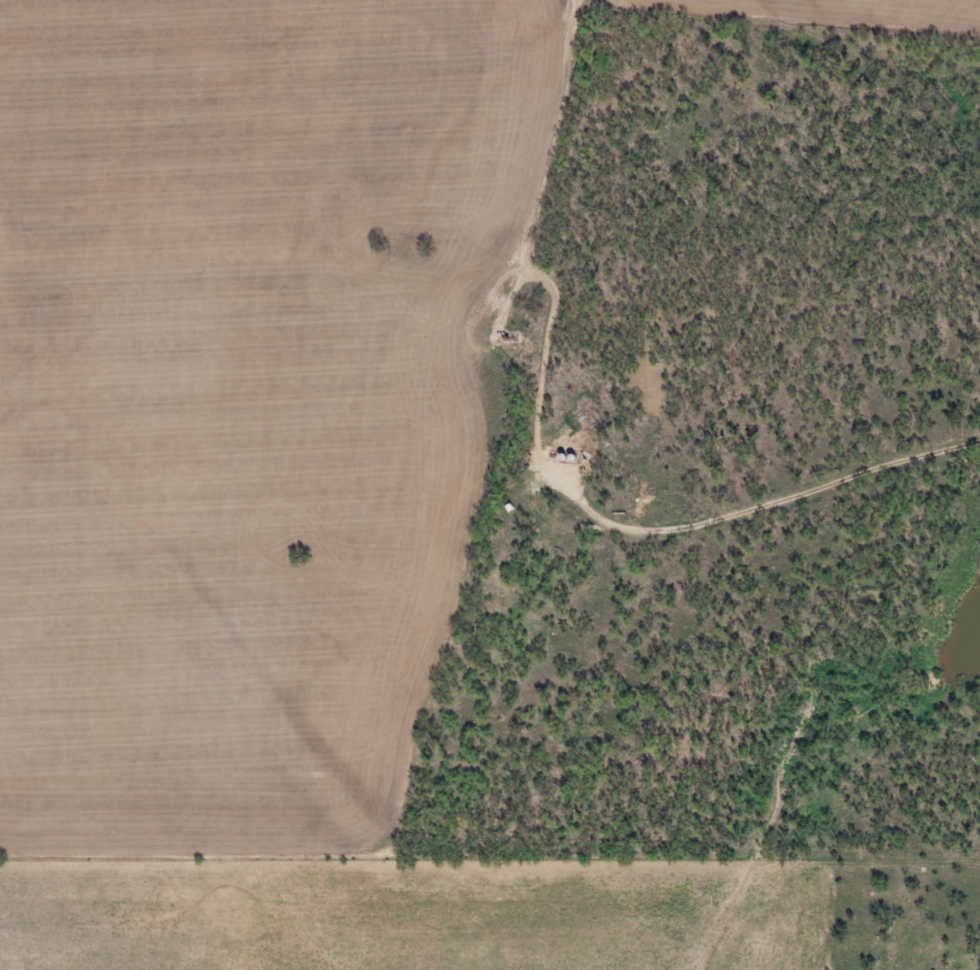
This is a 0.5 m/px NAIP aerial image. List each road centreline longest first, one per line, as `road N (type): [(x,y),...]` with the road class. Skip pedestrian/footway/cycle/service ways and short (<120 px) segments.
road 1 (residential): [(979,447),(865,471),(682,537),(610,527),(565,496),(544,450),(524,307),(499,282),(438,272),(31,257)]

